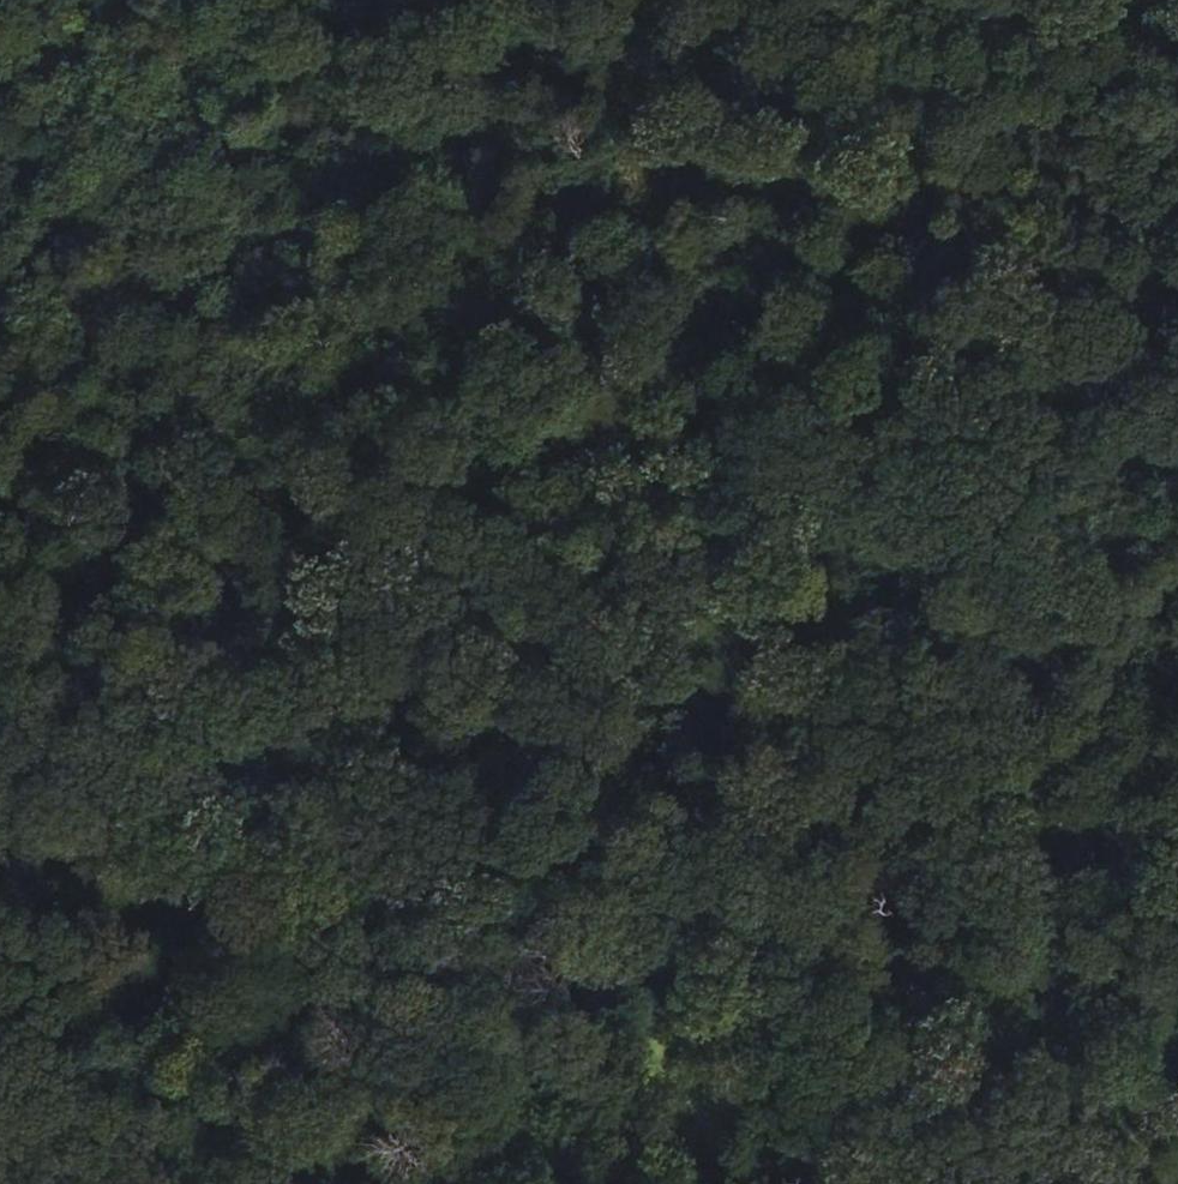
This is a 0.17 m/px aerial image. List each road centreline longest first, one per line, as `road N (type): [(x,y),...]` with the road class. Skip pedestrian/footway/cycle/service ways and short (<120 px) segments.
road 1 (track): [(992,1183),(1043,946),(1006,793),(991,677),(964,594),(909,488),(897,403),(907,328),(967,126),(1030,0)]
road 2 (track): [(0,277),(348,0)]

